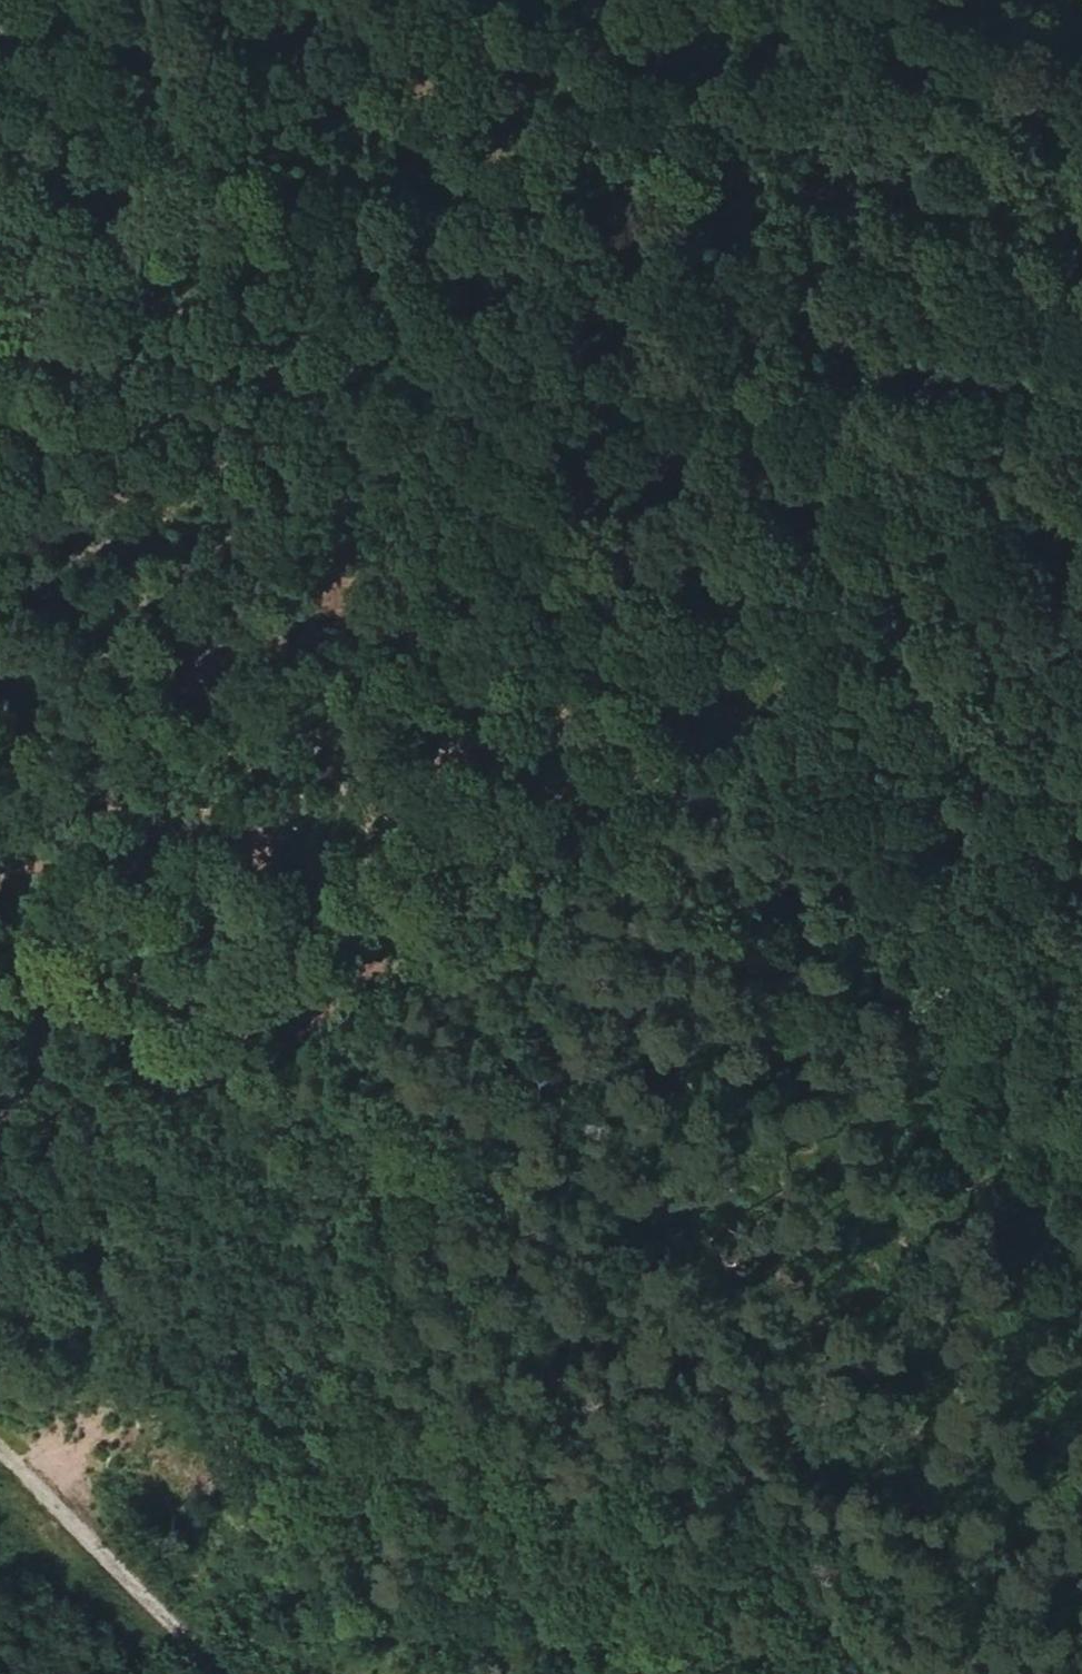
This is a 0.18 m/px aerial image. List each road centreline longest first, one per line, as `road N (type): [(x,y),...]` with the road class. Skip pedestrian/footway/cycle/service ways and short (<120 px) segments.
road 1 (track): [(0,1453),(221,1673)]

